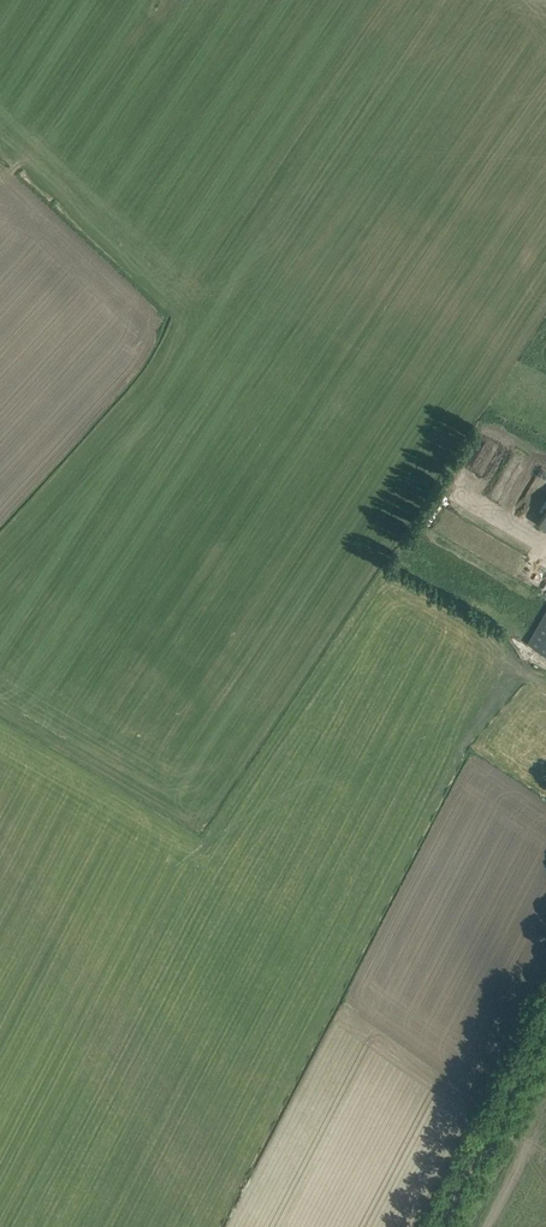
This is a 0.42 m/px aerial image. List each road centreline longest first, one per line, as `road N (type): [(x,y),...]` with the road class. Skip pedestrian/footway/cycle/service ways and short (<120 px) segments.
road 1 (unclassified): [(436,1226),(545,1013)]

